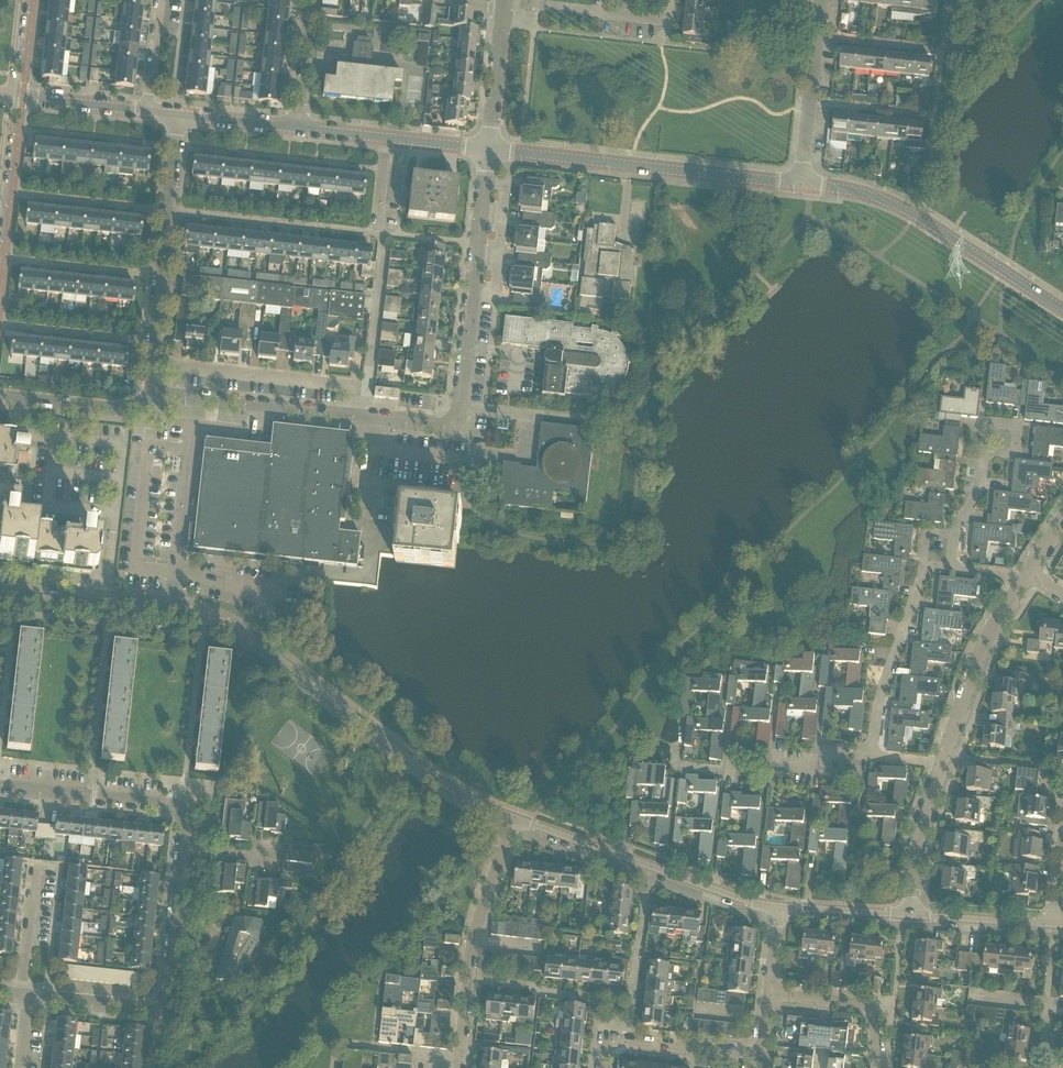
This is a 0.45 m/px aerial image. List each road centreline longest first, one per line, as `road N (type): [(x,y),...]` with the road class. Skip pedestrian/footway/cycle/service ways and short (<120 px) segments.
road 1 (unclassified): [(515,818),(445,785),(218,618),(0,582)]
road 2 (residential): [(152,395),(452,422),(490,153)]
road 3 (residential): [(801,185),(490,153)]
road 4 (residential): [(1062,311),(896,207),(801,185)]
road 5 (residential): [(152,395),(182,116)]
road 6 (unclassified): [(459,1067),(475,931),(515,818)]
road 7 (residential): [(675,747),(675,769),(771,772),(869,761)]
road 8 (unclassified): [(179,847),(173,806),(0,786)]
road 9 (residential): [(938,770),(991,638),(1025,580)]
road 10 (residential): [(869,761),(888,678),(927,570)]
road 11 (residential): [(801,185),(822,0)]
road 12 (unclassified): [(764,1043),(747,1055),(630,1041),(605,1045),(602,1067)]
road 13 (residential): [(671,18),(504,0)]
road 14 (residential): [(769,992),(866,1005),(875,1013),(880,1067)]
road 15 (residential): [(0,396),(120,413),(152,395)]
road 16 (unclassified): [(159,1003),(179,847)]
road 17 (residential): [(910,915),(938,770)]
road 18 (residential): [(1057,924),(910,915)]
road 19 (residential): [(490,153),(503,10)]
road 20 (unclassified): [(649,867),(515,818)]
road 21 (unclassified): [(147,110),(8,95)]
road 22 (residential): [(778,908),(649,867)]
road 23 (unclassified): [(159,1003),(27,993)]
road 24 (residential): [(910,915),(778,908)]
road 25 (residential): [(927,570),(982,485),(987,455)]
road 26 (unclassified): [(21,993),(37,863)]
road 27 (unclassified): [(310,0),(293,128)]

